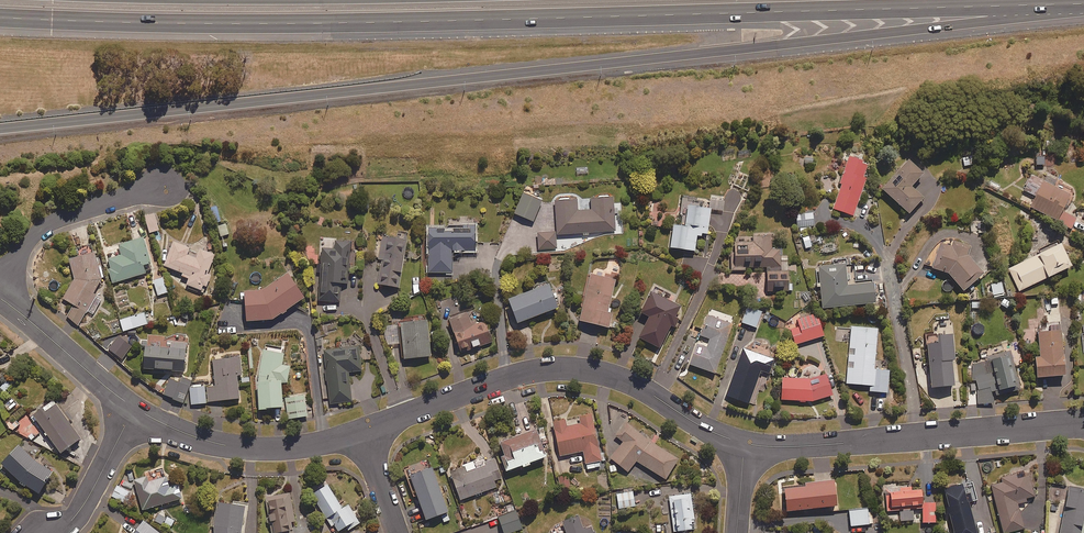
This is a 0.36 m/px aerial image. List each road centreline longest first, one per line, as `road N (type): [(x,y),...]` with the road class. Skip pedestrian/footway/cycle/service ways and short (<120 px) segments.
road 1 (motorway): [(1080,4),(882,34),(0,129)]
road 2 (motorway): [(1080,4),(284,24),(0,17)]
road 3 (residential): [(361,432),(507,378),(561,367),(623,378),(743,444)]
road 4 (residential): [(743,444),(1083,423)]
road 5 (residential): [(133,410),(222,445),(270,448),(361,432)]
road 6 (residential): [(0,280),(52,222),(166,183)]
road 7 (residential): [(0,298),(133,410)]
road 8 (residential): [(58,532),(85,502),(133,410)]

